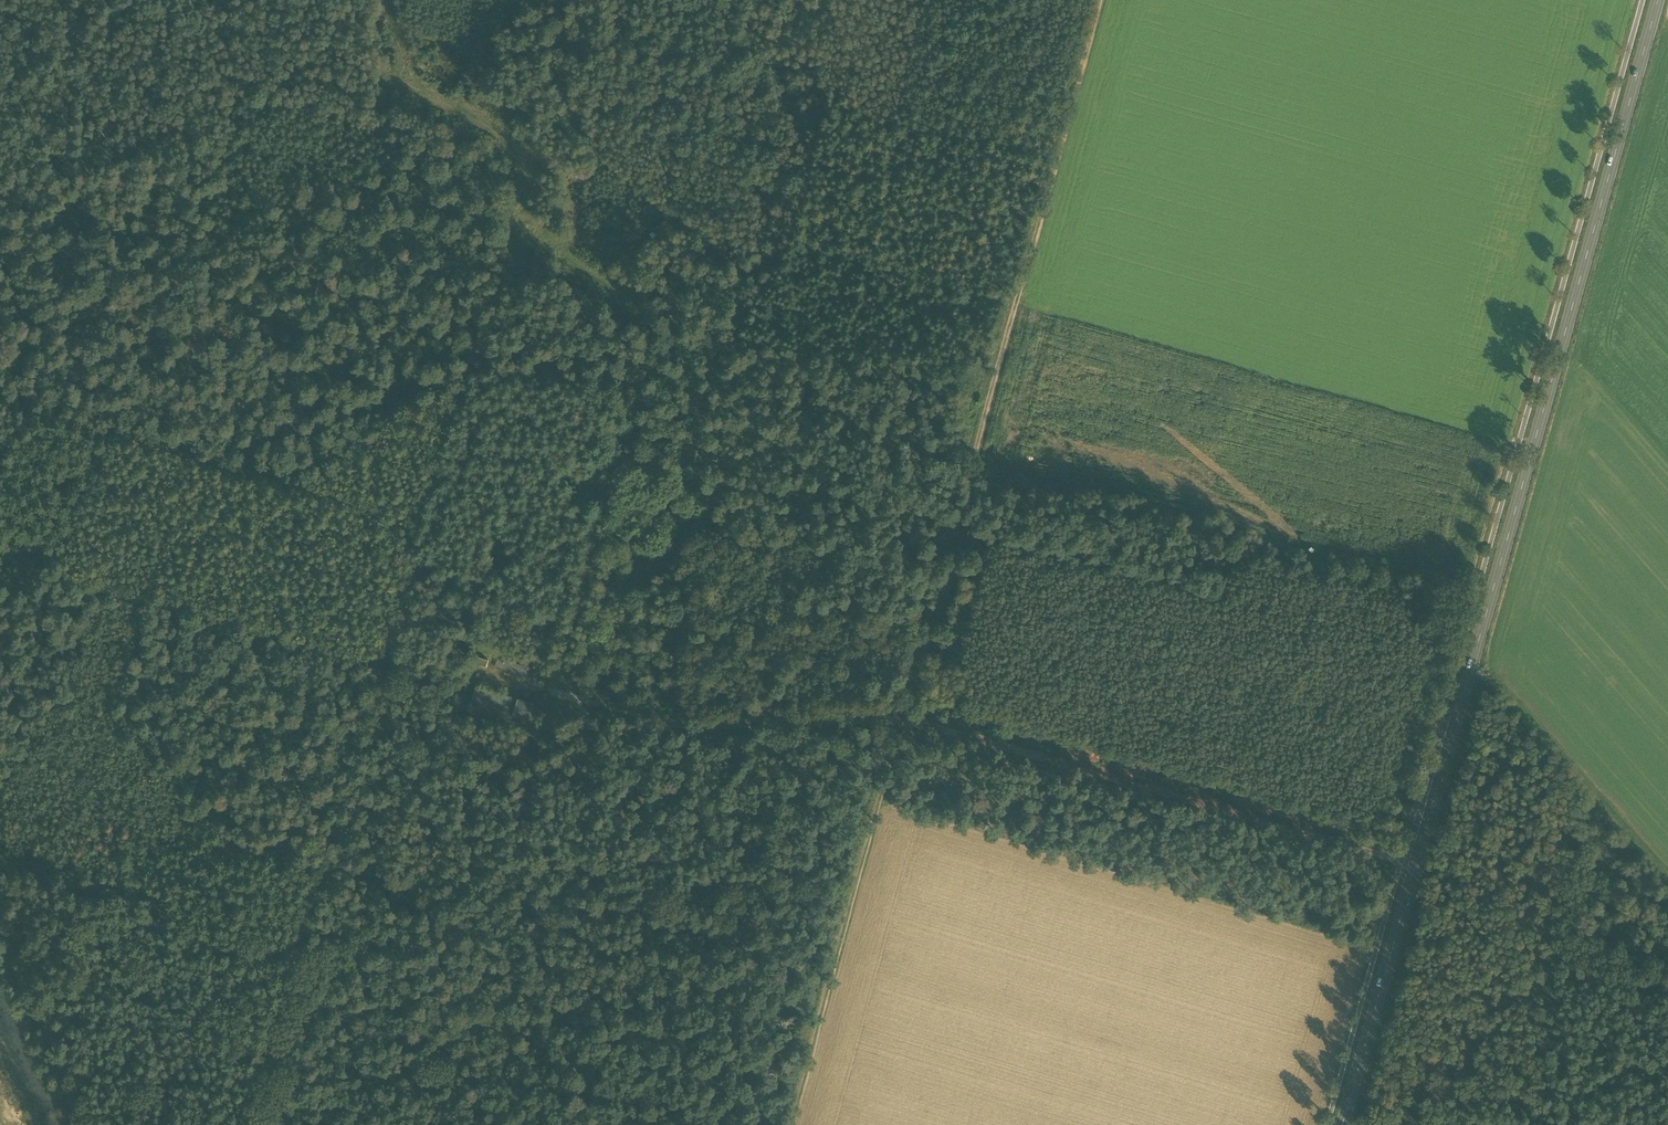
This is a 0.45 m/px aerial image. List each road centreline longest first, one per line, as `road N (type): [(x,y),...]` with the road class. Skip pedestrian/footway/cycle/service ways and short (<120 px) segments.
road 1 (secondary): [(1341,1124),(1659,0)]
road 2 (track): [(1104,0),(789,1124)]
road 3 (track): [(1414,864),(903,719),(713,729),(663,723),(547,687)]
road 4 (track): [(557,690),(648,348),(645,333),(631,307),(544,236),(513,142),(407,79),(384,78)]
road 5 (track): [(858,880),(671,885),(302,943)]
road 6 (track): [(1476,662),(1667,879)]
road 7 (track): [(0,939),(83,1124)]

